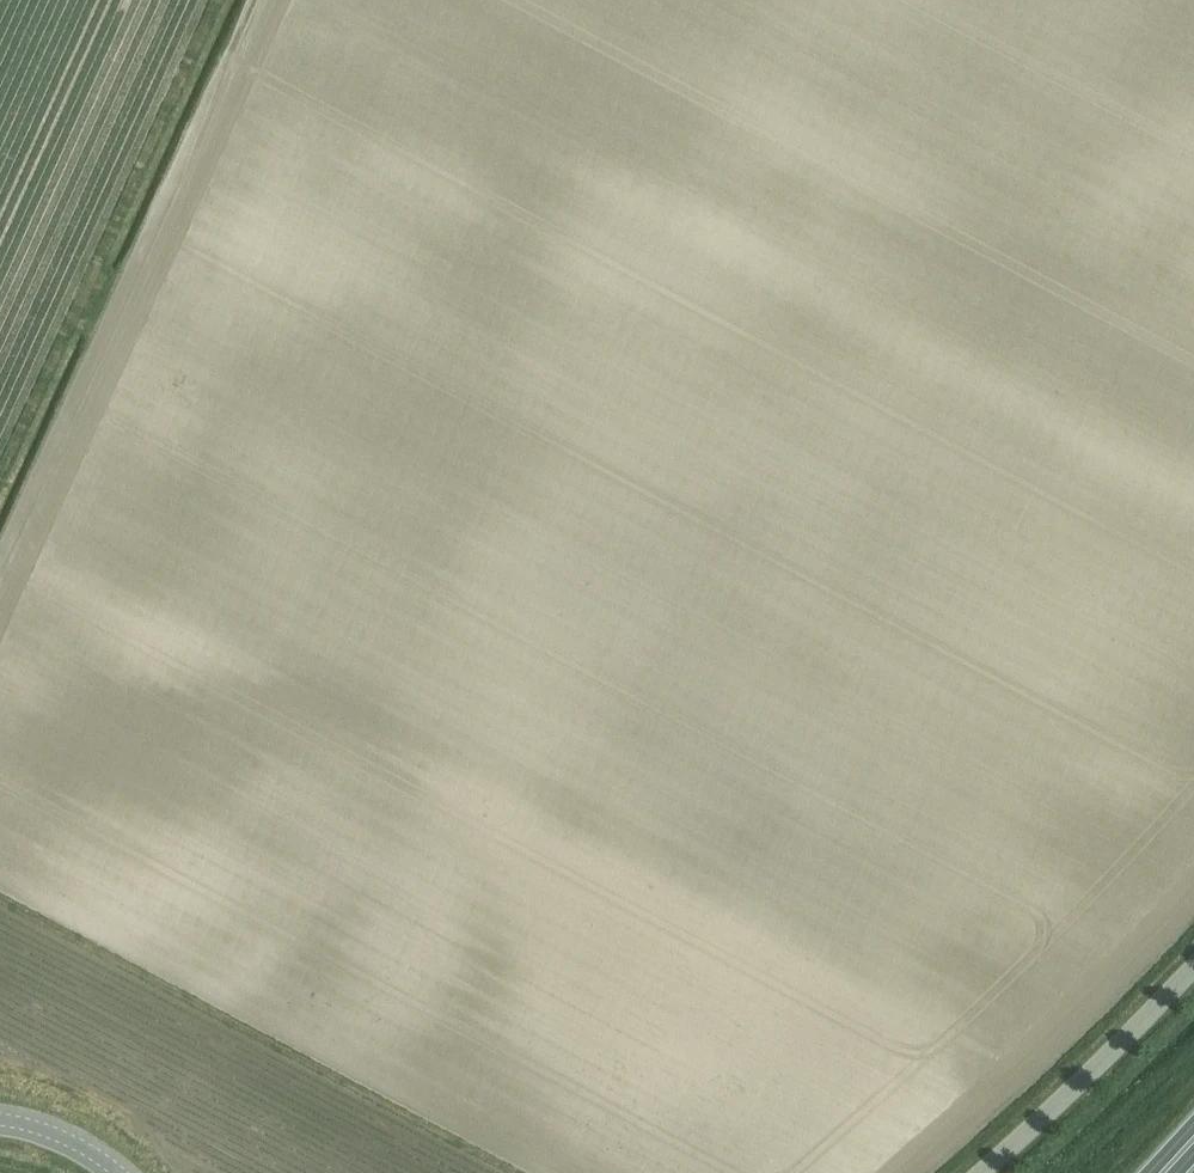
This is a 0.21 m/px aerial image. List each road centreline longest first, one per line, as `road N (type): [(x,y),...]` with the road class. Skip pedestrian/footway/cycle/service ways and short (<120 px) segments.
road 1 (unclassified): [(972,1172),(1193,955)]
road 2 (unclassified): [(0,1119),(76,1141),(124,1172)]

